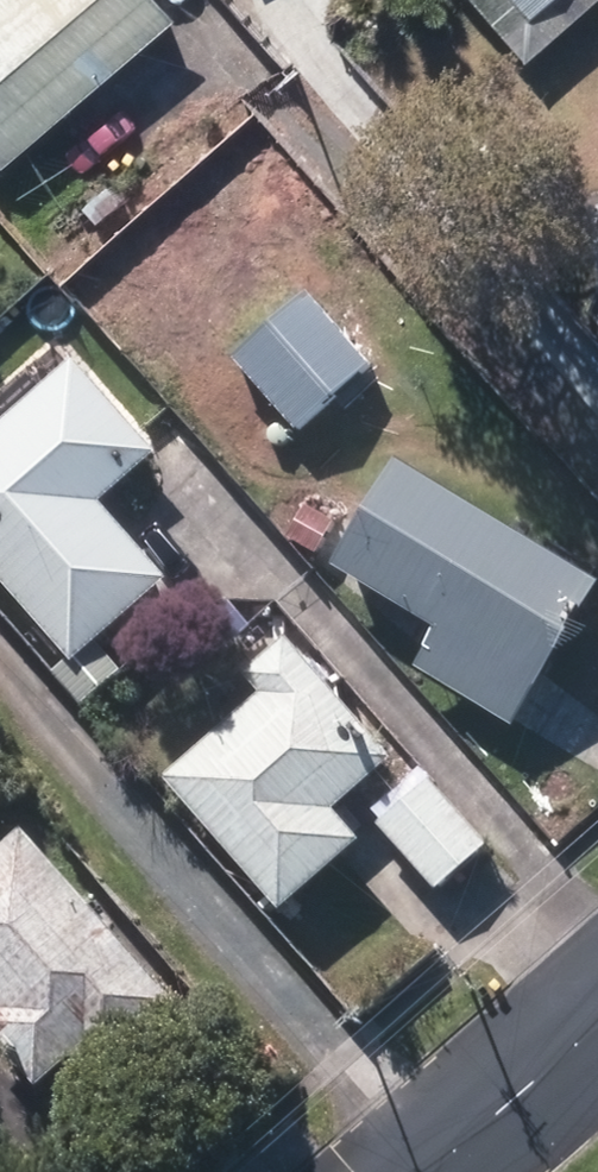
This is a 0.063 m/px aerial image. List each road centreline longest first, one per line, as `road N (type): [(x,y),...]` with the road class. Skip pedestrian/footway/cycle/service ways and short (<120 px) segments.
road 1 (secondary): [(430,1171),(597,1025)]

